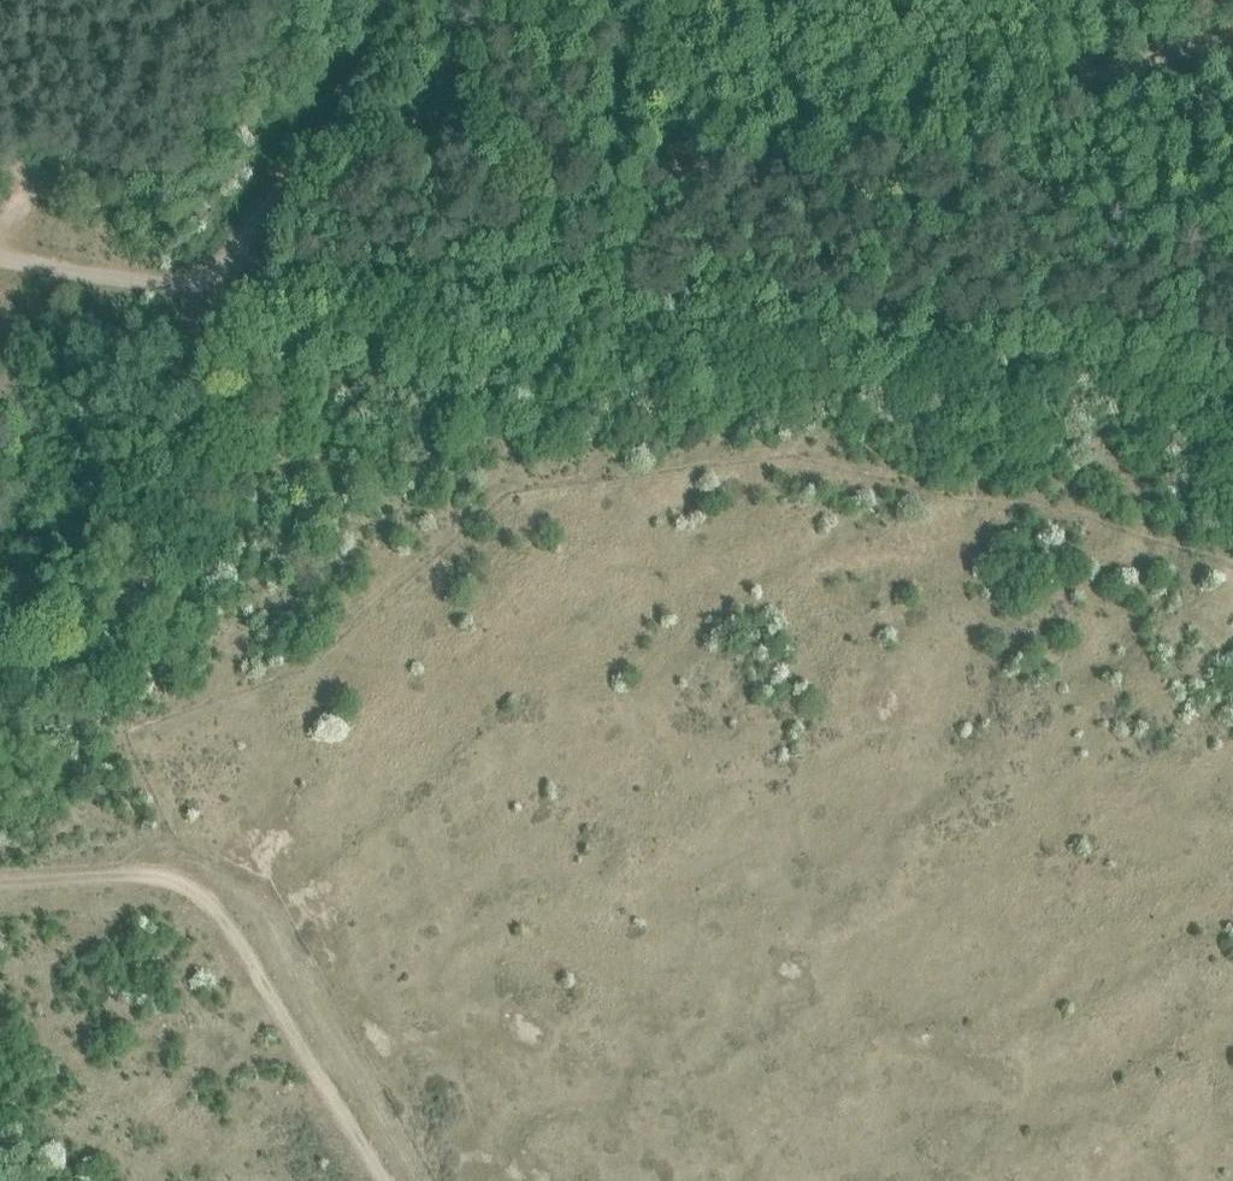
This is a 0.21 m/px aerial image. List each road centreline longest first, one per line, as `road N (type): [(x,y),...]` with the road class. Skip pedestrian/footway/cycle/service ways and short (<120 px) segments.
road 1 (track): [(0,877),(184,876),(236,925),(382,1180)]

